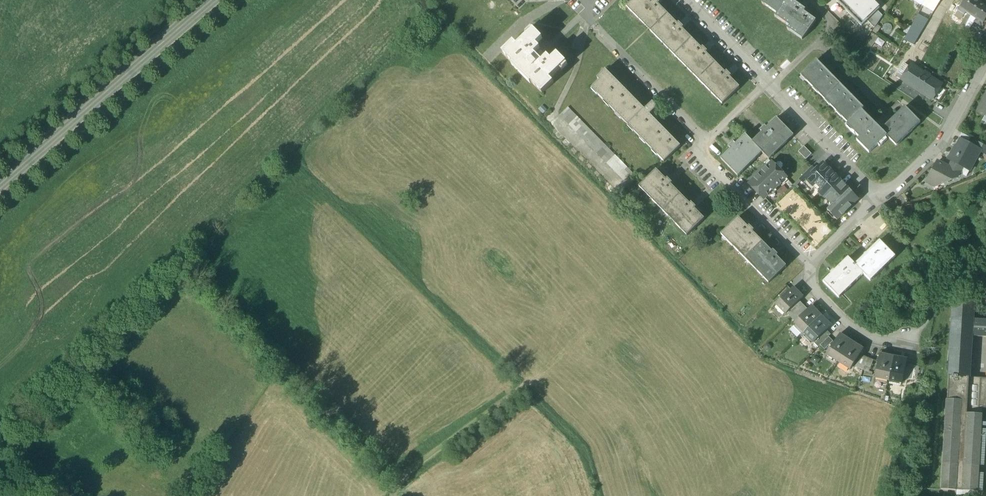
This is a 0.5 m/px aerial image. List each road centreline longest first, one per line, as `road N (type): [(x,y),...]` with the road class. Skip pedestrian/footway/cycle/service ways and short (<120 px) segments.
road 1 (secondary): [(0,198),(226,0)]
road 2 (residential): [(588,0),(584,12),(714,147)]
road 3 (residential): [(822,273),(701,158),(714,147)]
road 4 (residential): [(883,206),(935,160),(985,75)]
road 5 (residential): [(772,91),(883,206)]
road 6 (residential): [(822,273),(809,286),(860,334),(907,346)]
road 7 (residential): [(686,0),(772,91)]

